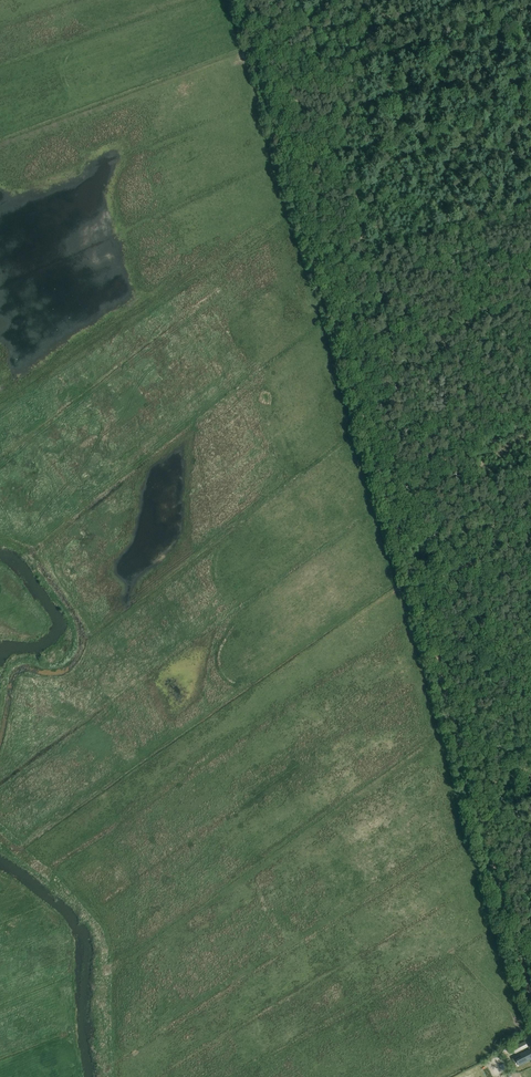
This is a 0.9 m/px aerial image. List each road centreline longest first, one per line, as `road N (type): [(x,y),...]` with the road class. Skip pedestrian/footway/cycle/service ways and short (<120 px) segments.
road 1 (track): [(530,993),(239,0)]

